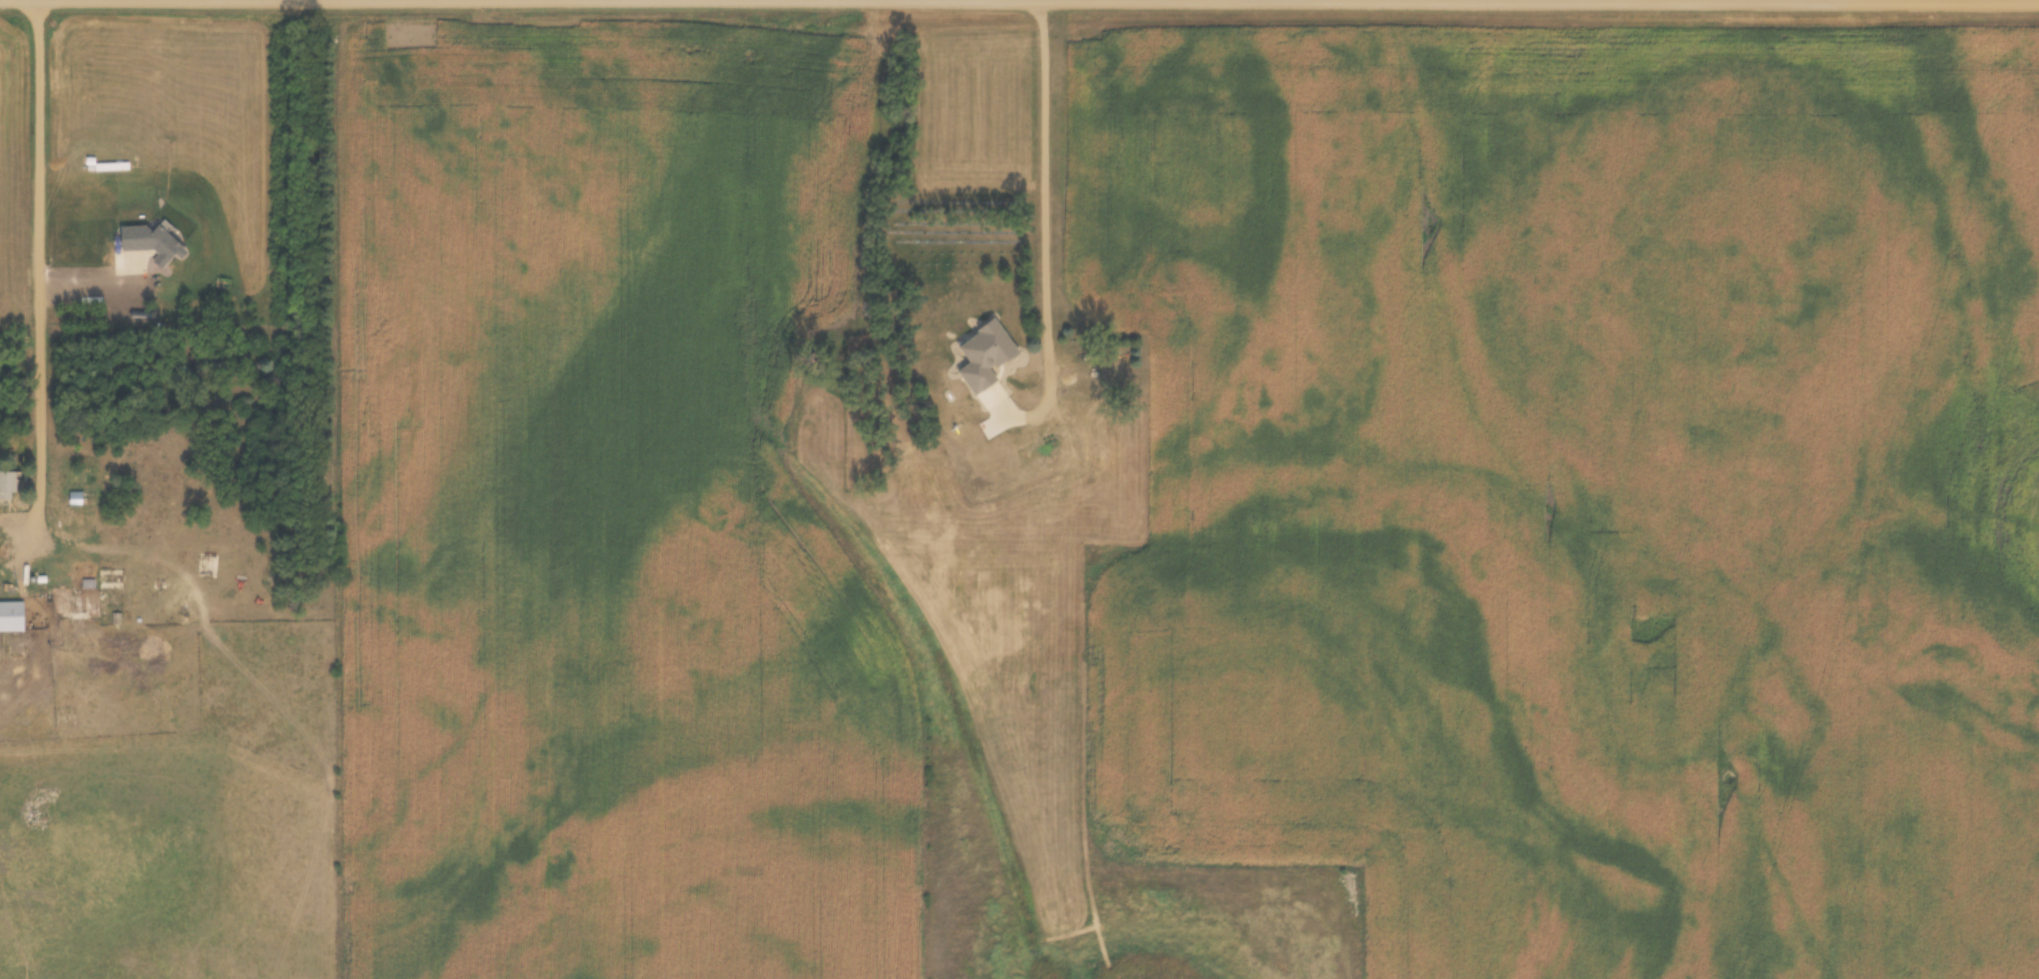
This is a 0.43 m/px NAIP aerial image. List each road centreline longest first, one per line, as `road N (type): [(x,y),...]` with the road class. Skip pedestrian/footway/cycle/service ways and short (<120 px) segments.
road 1 (residential): [(2038,3),(1040,0)]

